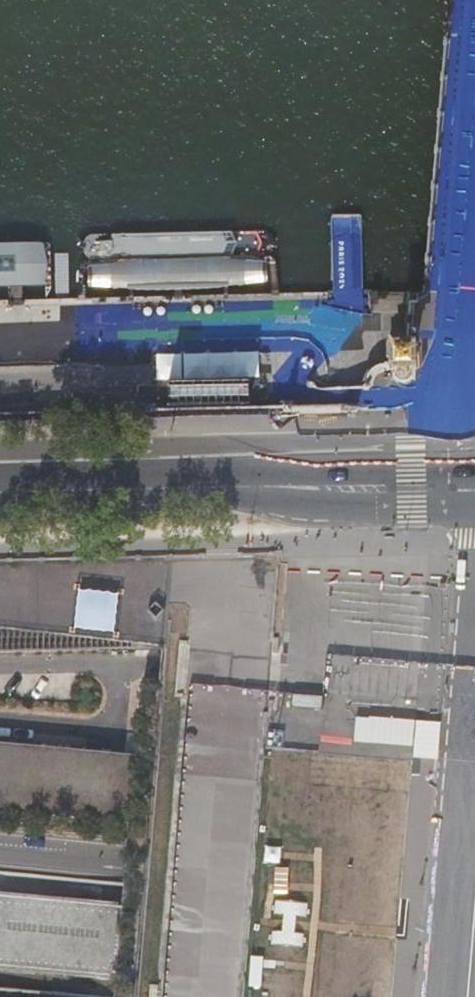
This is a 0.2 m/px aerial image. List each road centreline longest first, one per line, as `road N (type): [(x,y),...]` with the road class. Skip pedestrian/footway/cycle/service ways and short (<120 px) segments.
road 1 (primary): [(0,480),(474,477)]

